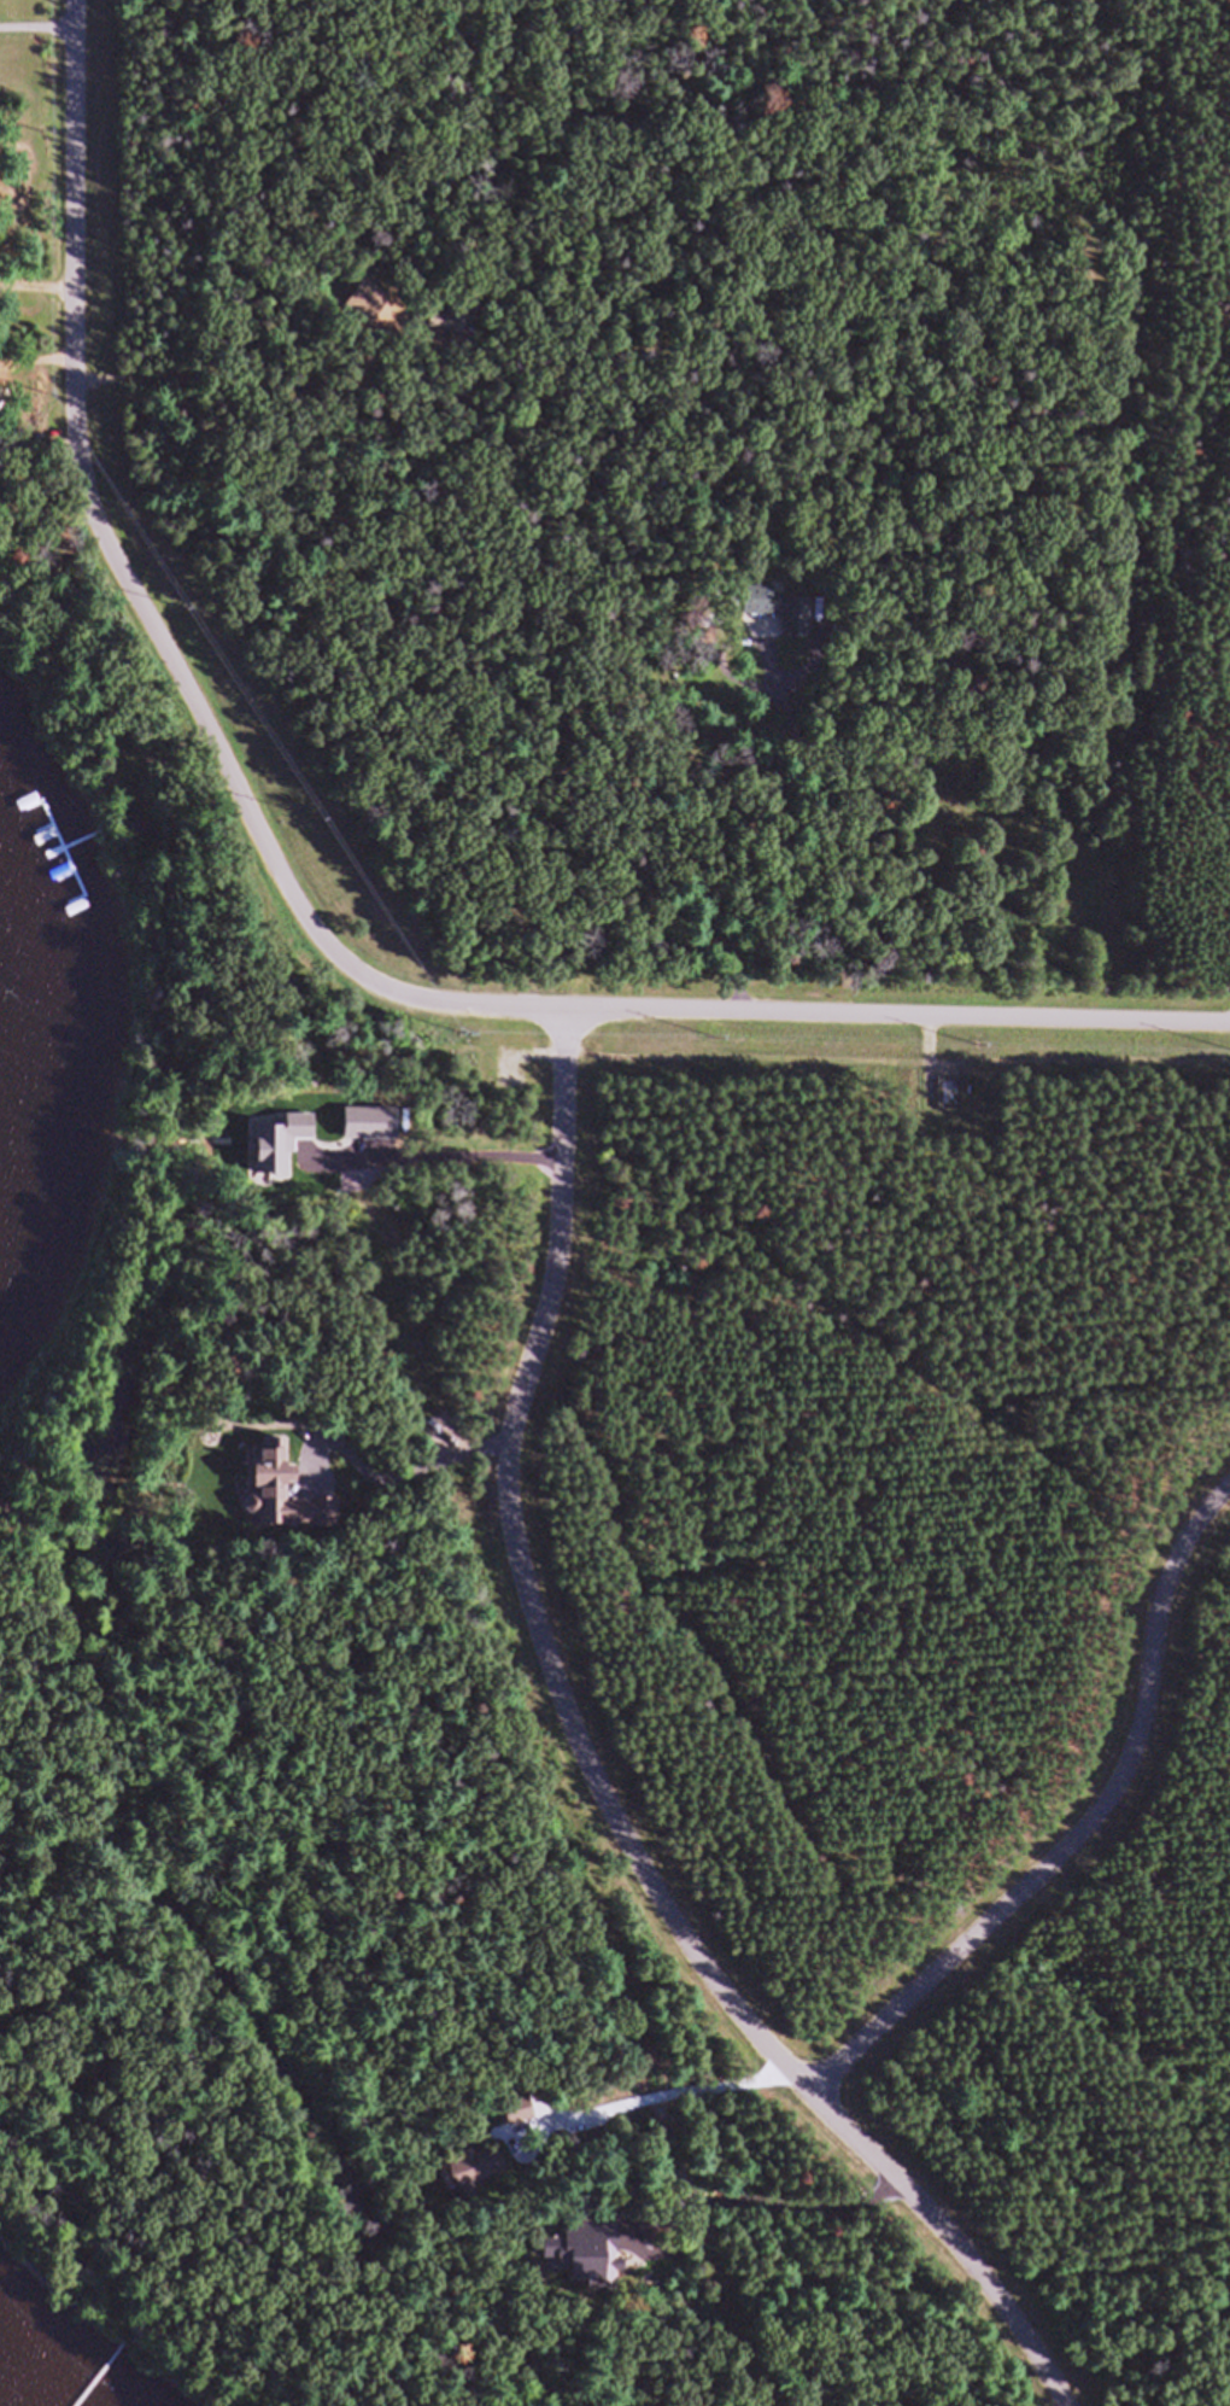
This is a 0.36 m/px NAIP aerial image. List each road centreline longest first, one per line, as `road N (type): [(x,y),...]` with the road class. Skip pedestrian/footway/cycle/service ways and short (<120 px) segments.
road 1 (residential): [(1053,2405),(1018,2348),(634,1862),(554,1678),(511,1519),(508,1446),(593,1243),(579,995)]
road 2 (residential): [(423,992),(376,974),(329,935),(292,880),(75,462),(84,0)]
road 3 (residential): [(1229,1013),(423,992)]
road 4 (residential): [(1229,1476),(1188,1528),(1140,1750),(816,2102)]

